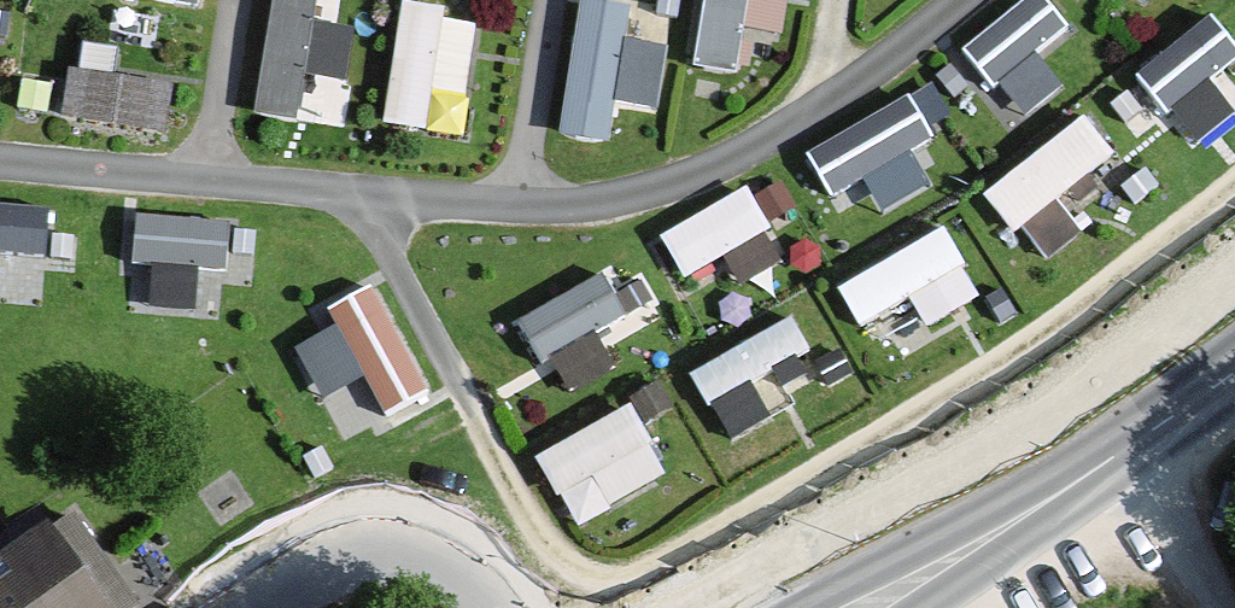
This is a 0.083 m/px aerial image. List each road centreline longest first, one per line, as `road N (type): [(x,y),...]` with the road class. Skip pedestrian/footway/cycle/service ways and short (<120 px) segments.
road 1 (secondary): [(1234,377),(1133,453),(879,607)]
road 2 (unclassified): [(463,607),(404,575),(336,572),(285,607)]

